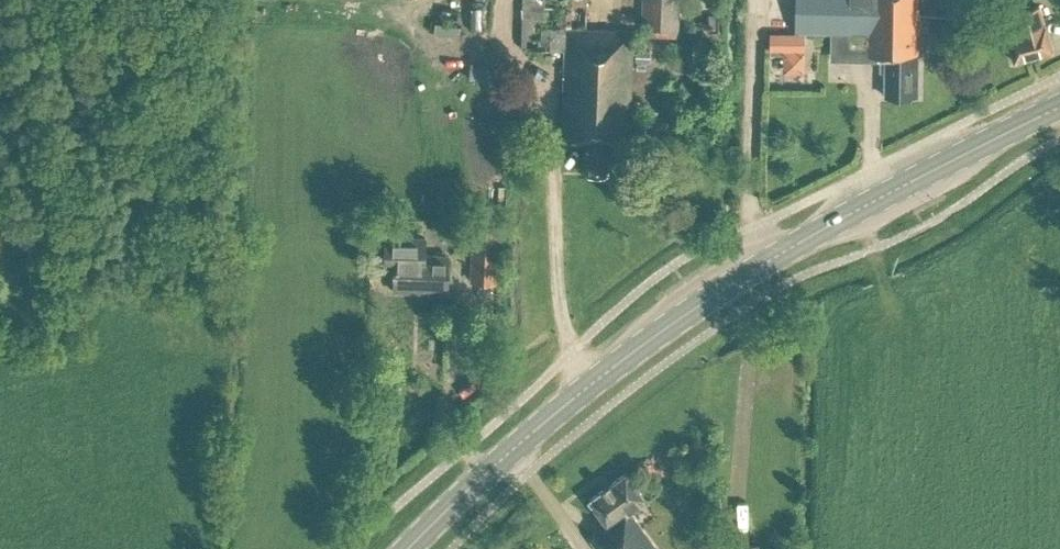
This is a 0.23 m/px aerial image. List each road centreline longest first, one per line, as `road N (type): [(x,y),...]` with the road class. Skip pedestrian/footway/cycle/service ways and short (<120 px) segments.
road 1 (primary): [(406,548),(567,402),(677,316),(790,242),(1059,104)]

